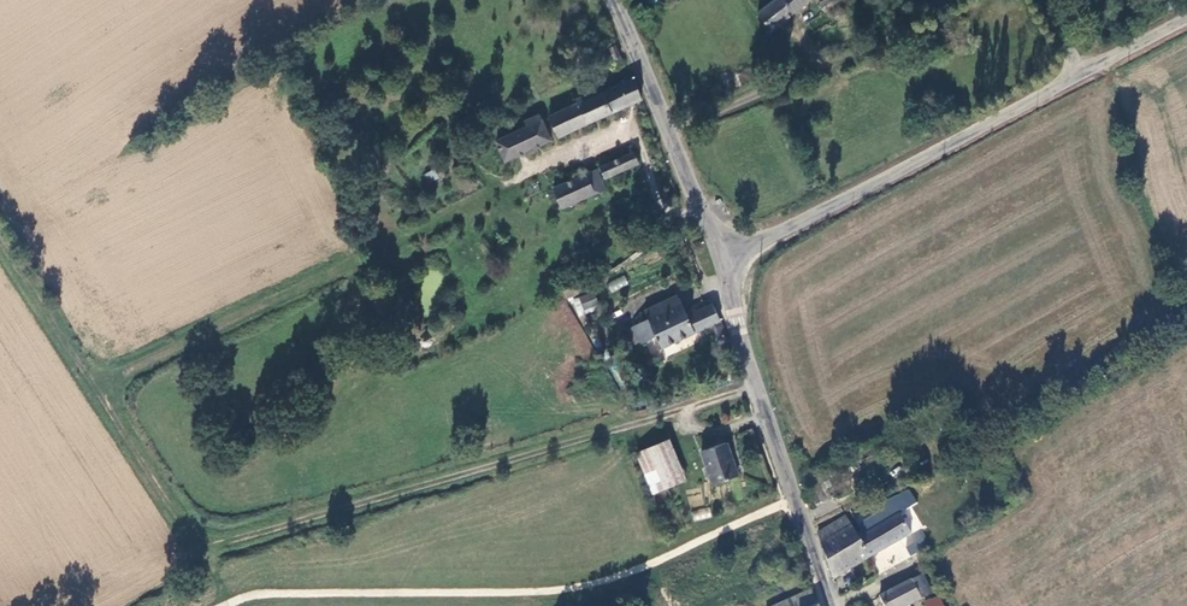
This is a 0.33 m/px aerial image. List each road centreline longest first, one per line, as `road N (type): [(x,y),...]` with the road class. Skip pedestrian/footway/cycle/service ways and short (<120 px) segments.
road 1 (track): [(755,388),(226,541),(207,540),(183,524)]
road 2 (unclassified): [(723,262),(1186,18)]
road 3 (track): [(231,603),(0,245)]
road 4 (tertiary): [(831,605),(755,388),(723,262)]
road 5 (tertiary): [(723,262),(612,0)]

